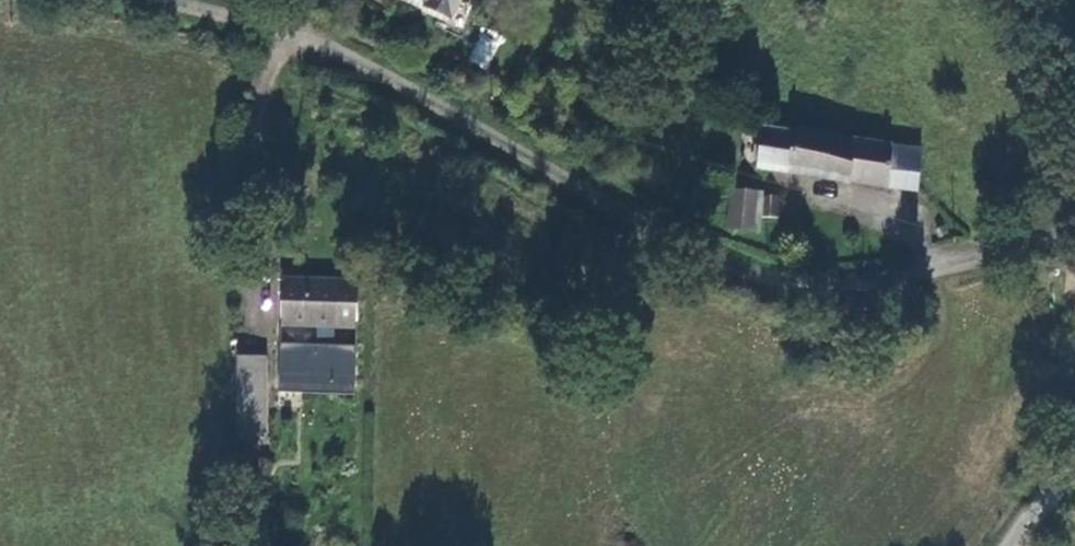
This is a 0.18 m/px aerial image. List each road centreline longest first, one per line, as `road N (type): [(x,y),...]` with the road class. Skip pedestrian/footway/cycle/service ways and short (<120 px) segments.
road 1 (unclassified): [(181,0),(352,67),(755,282),(816,294),(892,291),(1074,224)]

